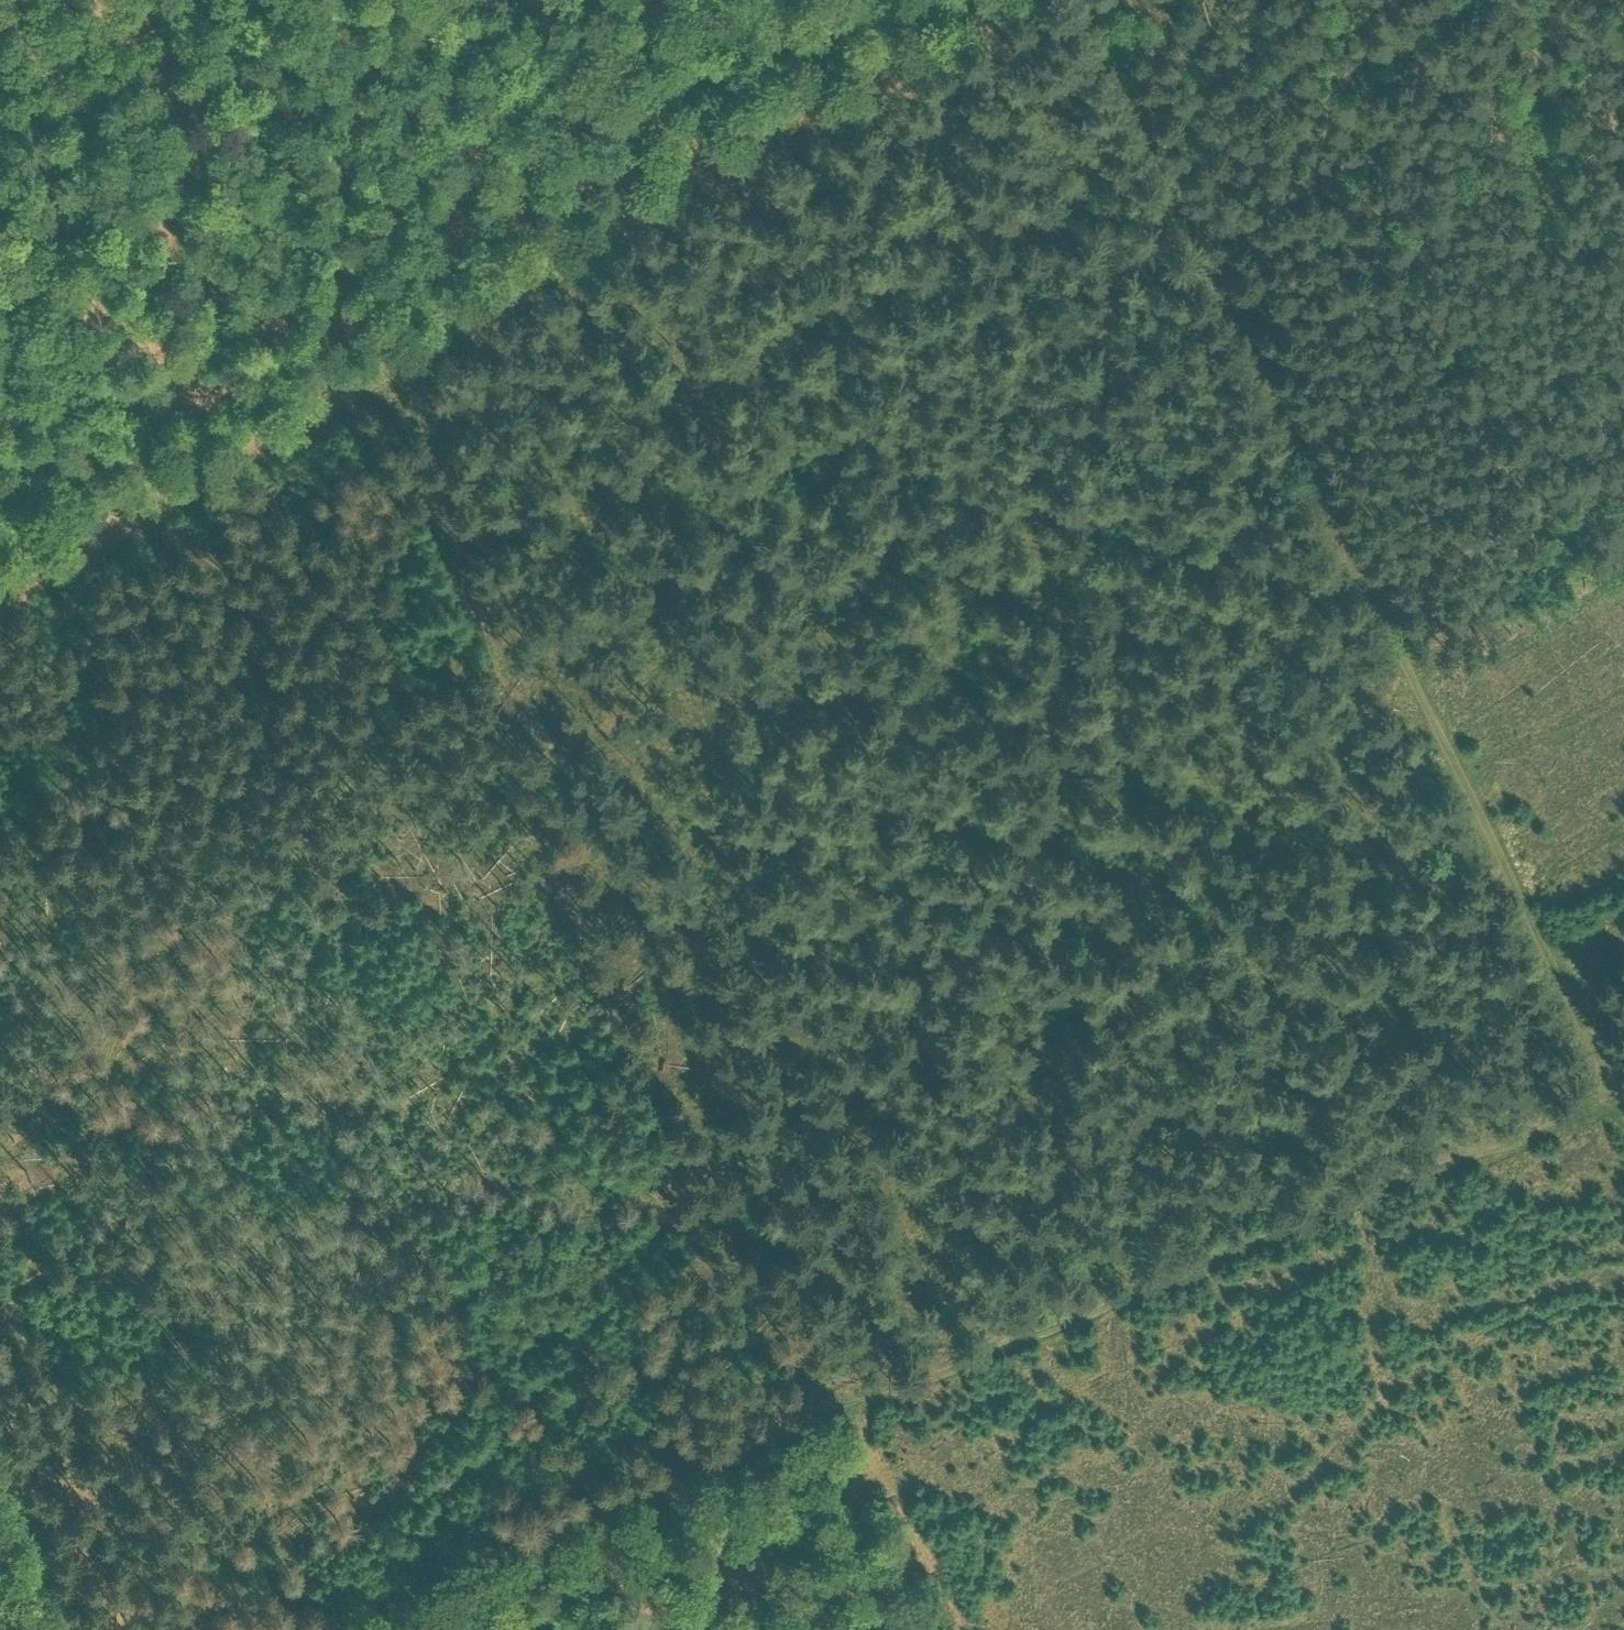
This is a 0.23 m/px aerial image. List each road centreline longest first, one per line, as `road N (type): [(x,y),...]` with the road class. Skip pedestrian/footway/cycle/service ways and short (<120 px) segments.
road 1 (track): [(1623,1086),(317,1629)]
road 2 (track): [(962,1629),(378,378)]
road 3 (track): [(1623,1121),(1086,0)]
road 4 (track): [(0,595),(1023,0)]

